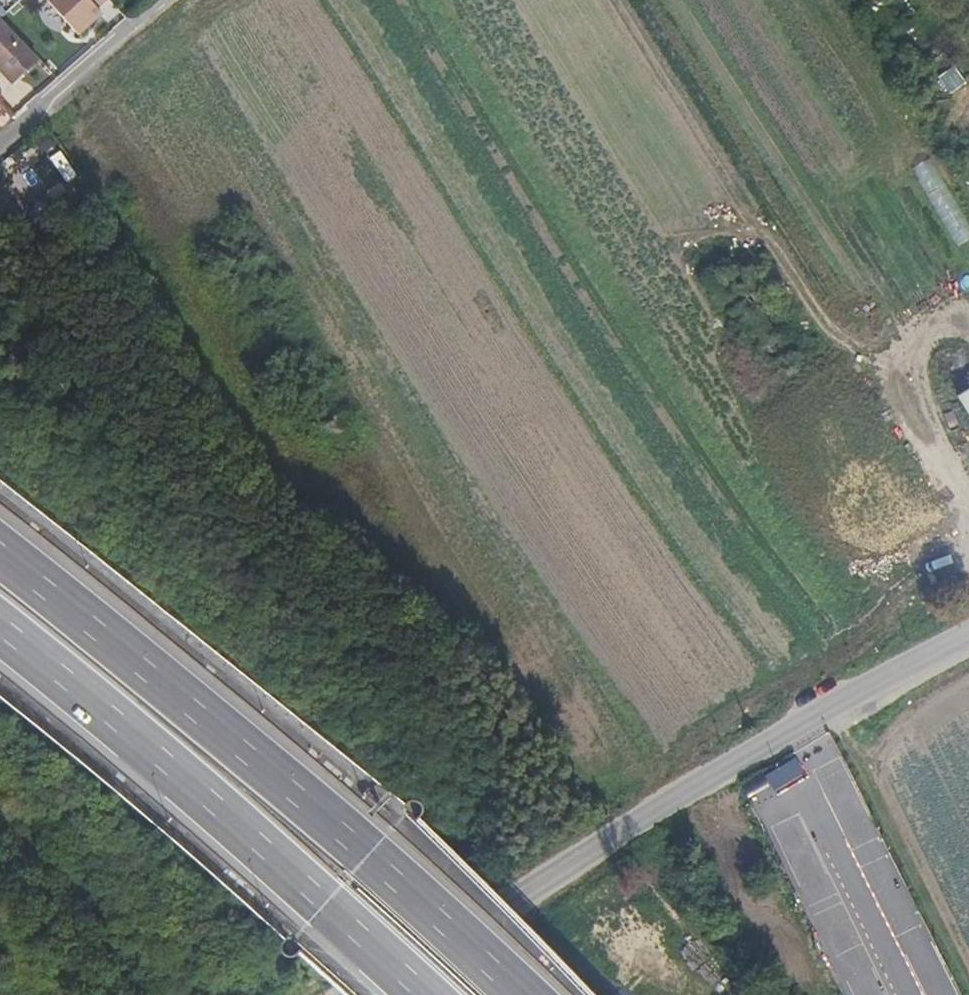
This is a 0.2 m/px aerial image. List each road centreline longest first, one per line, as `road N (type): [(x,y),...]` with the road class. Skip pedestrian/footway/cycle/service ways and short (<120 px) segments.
road 1 (unclassified): [(968,634),(699,780),(363,994)]
road 2 (motorway): [(524,994),(0,543)]
road 3 (motorway): [(0,637),(324,896),(421,994)]
road 4 (track): [(968,289),(942,307),(900,373),(899,418),(968,509)]
road 5 (residential): [(169,0),(0,144)]

